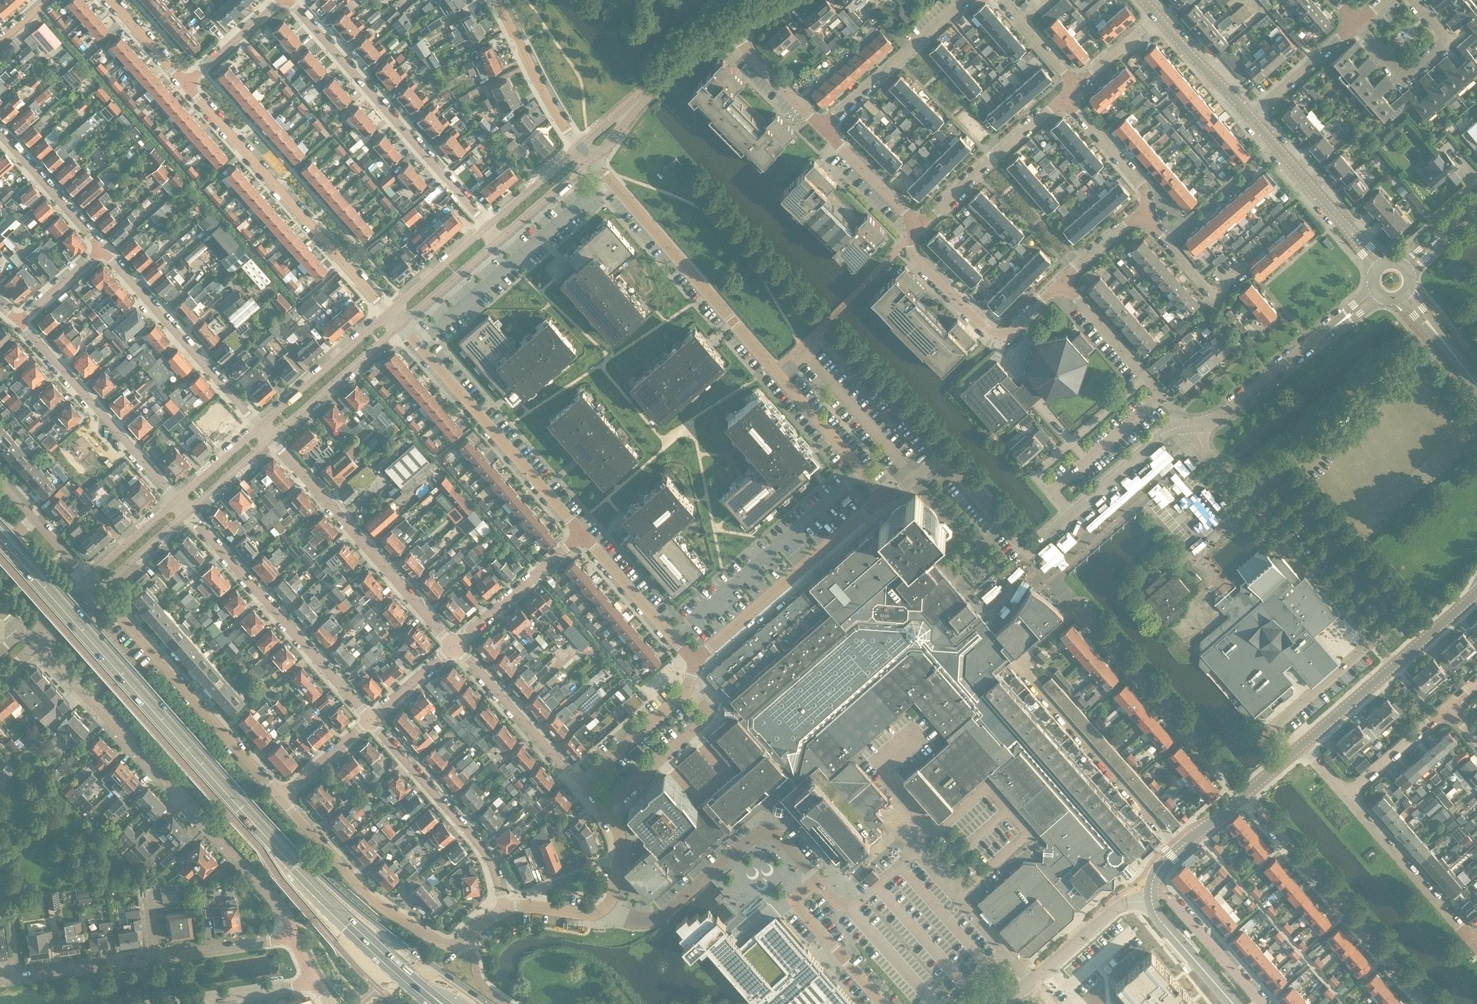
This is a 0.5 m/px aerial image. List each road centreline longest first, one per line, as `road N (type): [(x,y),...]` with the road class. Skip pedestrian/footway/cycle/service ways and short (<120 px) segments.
road 1 (tertiary): [(488,1003),(339,893),(0,520)]
road 2 (primary): [(134,688),(280,851),(434,998)]
road 3 (residential): [(883,1003),(798,907),(817,882),(777,835),(750,838),(657,918),(606,910)]
road 4 (residential): [(882,498),(608,180)]
road 5 (residential): [(292,937),(273,892),(39,645)]
road 6 (residential): [(1179,849),(1015,661),(1076,608)]
road 7 (residential): [(387,316),(185,85)]
road 8 (residential): [(487,226),(293,0)]
road 9 (residential): [(16,975),(292,937)]
road 10 (residential): [(1370,640),(1203,446),(1195,425)]
road 11 (residential): [(369,721),(186,512)]
road 12 (residential): [(454,643),(268,437)]
road 13 (residential): [(1247,793),(1428,1003)]
road 14 (residential): [(279,797),(97,589)]
road 15 (residential): [(415,349),(608,180)]
road 16 (residential): [(1247,793),(1205,757),(1076,608)]
road 17 (residential): [(693,661),(882,498)]
road 18 (residential): [(582,532),(415,349)]
road 19 (residential): [(460,943),(439,943),(368,897),(279,797)]
road 20 (residential): [(18,321),(176,500)]
road 21 (residential): [(260,426),(101,248)]
road 22 (residential): [(1062,283),(1008,334),(988,331),(905,243),(920,230)]
road 23 (residential): [(502,909),(490,860),(369,721)]
road 24 (residential): [(1195,425),(1220,416),(1377,293)]
road 25 (residential): [(1027,551),(1164,432),(1186,426)]
road 26 (residential): [(1027,551),(940,454),(882,498)]
road 27 (primary): [(134,688),(0,537)]
road 28 (residential): [(920,230),(1065,95)]
road 29 (residential): [(1380,266),(1250,117)]
road 30 (residential): [(1473,942),(1345,794)]
road 31 (residential): [(820,126),(968,0)]
road 32 (residential): [(581,784),(454,643)]
road 33 (residential): [(1186,426),(1062,283)]
road 34 (residential): [(580,147),(549,112),(491,0)]
road 35 (residential): [(581,784),(690,686),(693,661)]
road 36 (residential): [(693,661),(582,532)]
road 37 (residential): [(454,643),(582,532)]
road 38 (residential): [(268,437),(396,327)]
road 39 (residential): [(387,316),(260,426)]
road 40 (residential): [(1294,752),(1273,726),(1370,640)]
road 41 (residential): [(163,1003),(314,981)]
road 42 (residential): [(0,135),(101,248)]
road 43 (residential): [(1031,982),(1107,912),(1152,898)]
road 44 (residential): [(1139,212),(1148,202),(1143,189),(1065,95)]
road 45 (residential): [(1242,269),(1212,294),(1139,212)]
road 46 (residential): [(920,230),(820,126)]
road 47 (residential): [(1250,117),(1356,25)]
road 48 (residential): [(606,910),(620,837),(581,784)]
road 49 (residential): [(1261,1003),(1171,901)]
road 50 (residential): [(396,327),(499,239)]
road 51 (unclassified): [(1234,1003),(1156,915),(1152,898)]
road 52 (residential): [(1345,794),(1448,707)]
road 53 (residential): [(487,226),(387,316)]
road 54 (residential): [(1250,117),(1157,20)]
road 55 (residential): [(820,126),(726,32)]
road 56 (residential): [(87,578),(0,482)]
road 57 (residential): [(185,85),(275,0)]
road 58 (residential): [(580,147),(487,226)]
road 59 (residential): [(1301,747),(1392,667)]
road 60 (residential): [(499,239),(590,159)]

